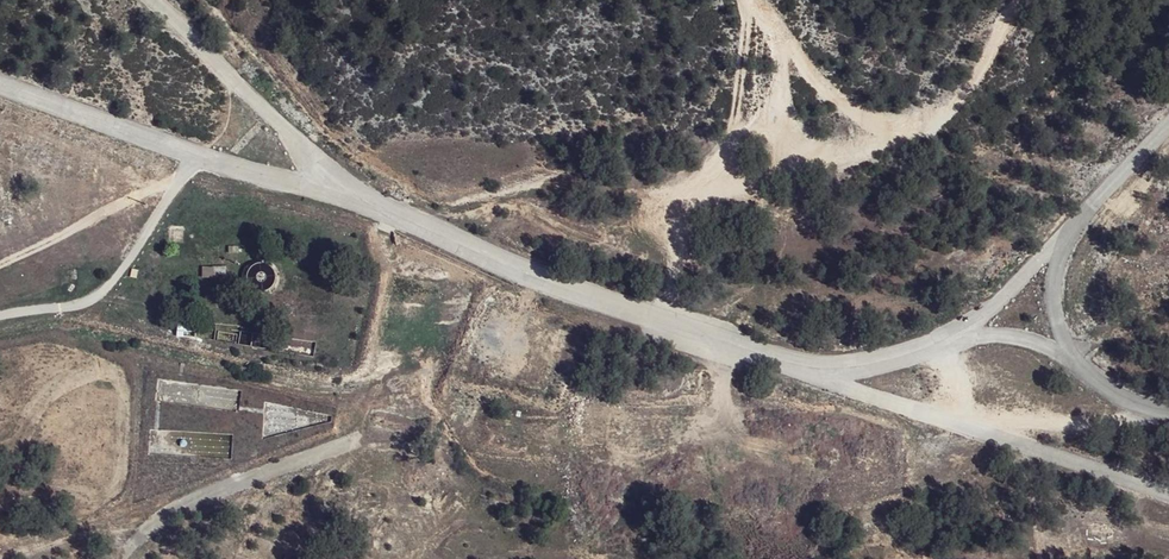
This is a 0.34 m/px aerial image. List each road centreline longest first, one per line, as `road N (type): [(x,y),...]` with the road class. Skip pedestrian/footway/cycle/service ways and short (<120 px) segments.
road 1 (unclassified): [(379,216),(676,325),(837,373)]
road 2 (unclassified): [(0,84),(379,216)]
road 3 (track): [(760,0),(834,96),(894,124),(954,115),(1029,0)]
road 4 (unclassified): [(1168,491),(837,373)]
road 5 (unclassified): [(379,216),(152,0)]
road 6 (unclassified): [(837,373),(975,323),(1064,238)]
road 7 (unclassified): [(1064,238),(1058,285),(1072,356),(1130,397),(1168,407)]
road 8 (unclassified): [(1064,238),(1168,129)]

